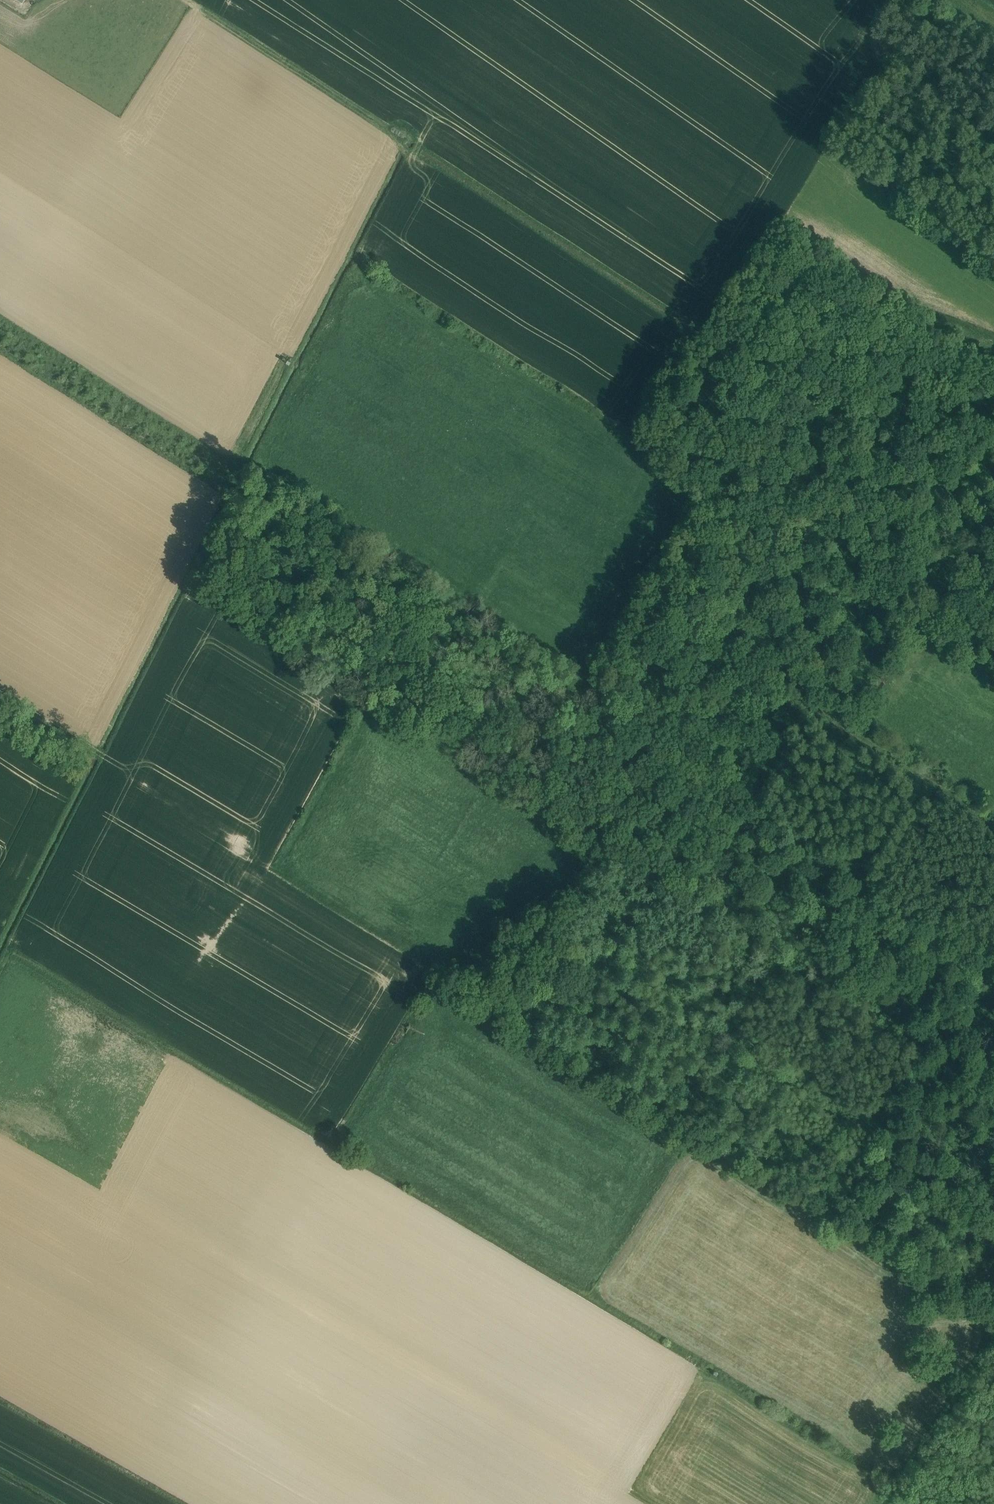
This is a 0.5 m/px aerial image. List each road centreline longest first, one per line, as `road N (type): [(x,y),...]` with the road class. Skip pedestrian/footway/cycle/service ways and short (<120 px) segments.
road 1 (track): [(993,958),(700,772),(604,736)]
road 2 (track): [(993,820),(801,697),(768,651),(634,568)]

